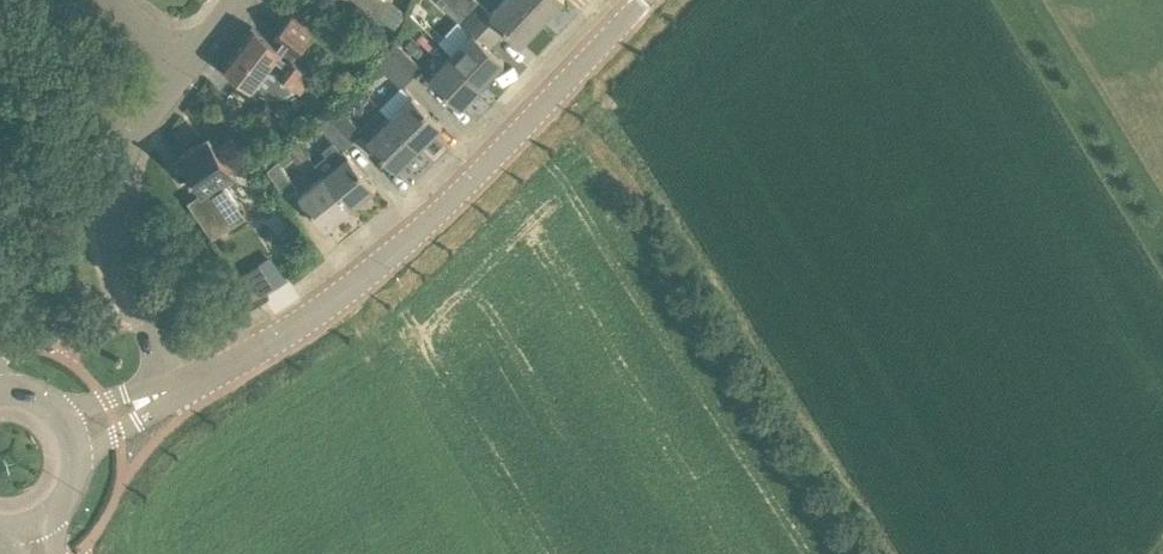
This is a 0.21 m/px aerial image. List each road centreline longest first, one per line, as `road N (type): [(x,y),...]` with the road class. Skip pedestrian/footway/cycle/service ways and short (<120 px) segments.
road 1 (tertiary): [(177,389),(311,317),(384,262),(646,0)]
road 2 (residential): [(177,389),(112,233),(115,180),(189,62)]
road 3 (track): [(1162,219),(1027,0)]

